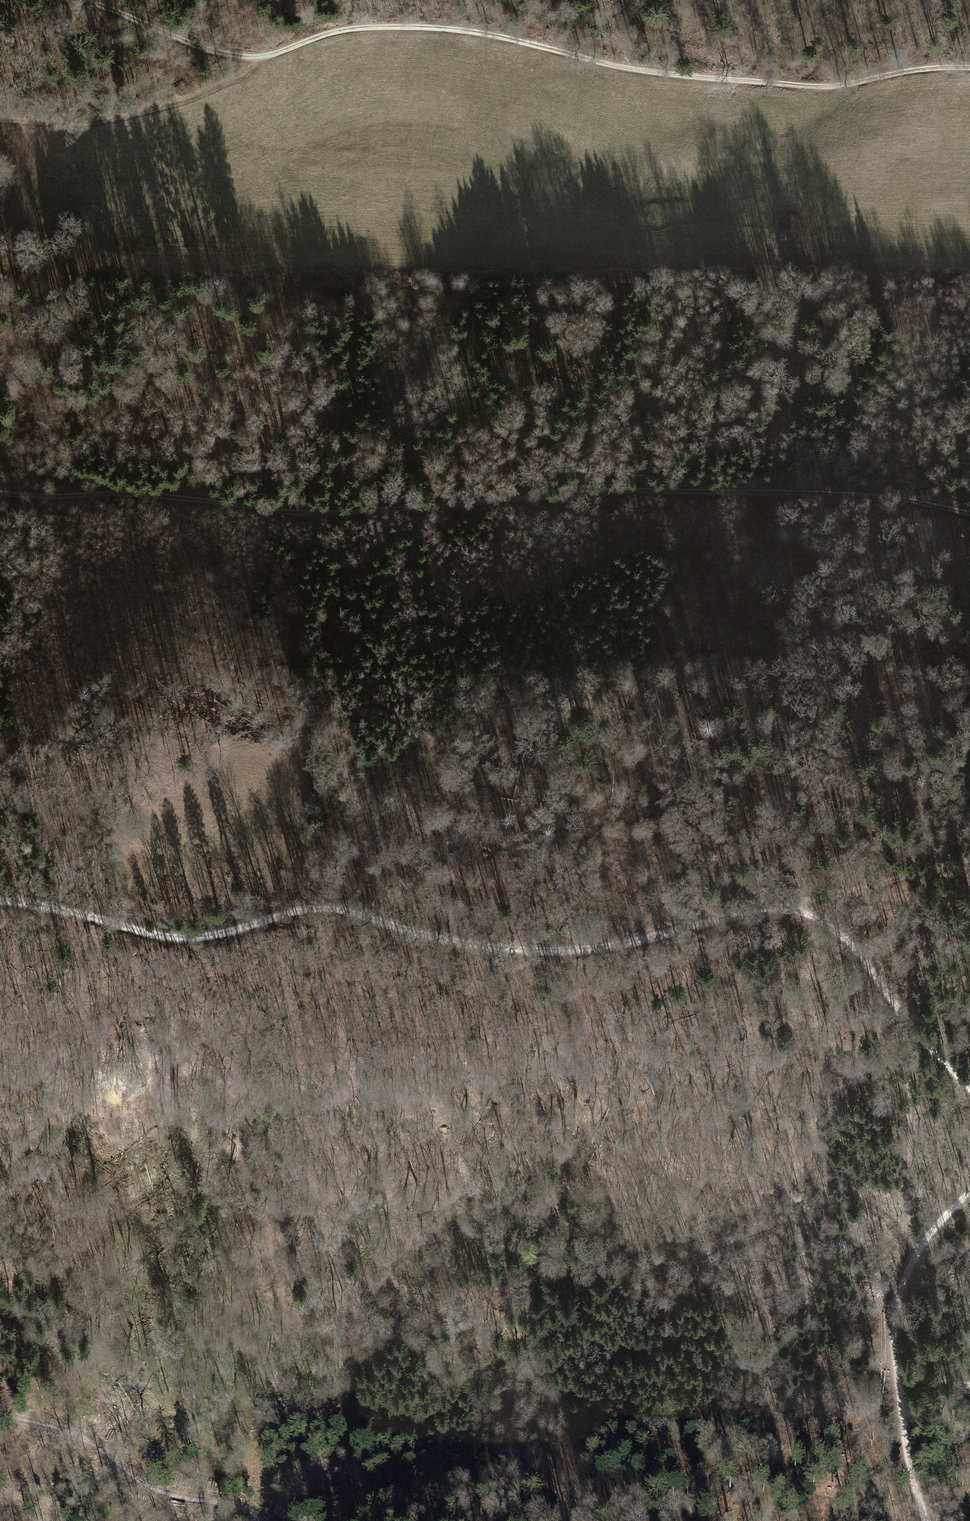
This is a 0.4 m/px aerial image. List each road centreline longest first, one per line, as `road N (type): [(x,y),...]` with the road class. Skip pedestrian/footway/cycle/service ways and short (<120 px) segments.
road 1 (track): [(969,1089),(846,938),(798,909),(732,915),(628,943),(545,950),(437,938),(333,907),(190,939),(0,901)]
road 2 (track): [(969,513),(904,499),(617,491),(306,514),(140,487),(0,489)]
road 3 (track): [(969,67),(805,85),(731,80),(430,24),(345,26),(255,59),(88,0)]
road 4 (track): [(0,1257),(74,1242),(92,1232),(131,1173),(165,1165),(234,1172),(266,1208),(292,1219),(417,1216)]
road 5 (track): [(464,1520),(488,1497),(556,1472),(588,1432),(605,1378),(593,1333),(566,1303),(524,1277)]
road 6 (track): [(262,1520),(224,1502),(156,1489),(64,1430),(0,1416)]
road 7 (track): [(900,1420),(891,1341),(900,1280),(927,1237),(969,1192)]
road 8 (track): [(798,909),(969,861)]
road 9 (track): [(27,904),(143,827)]

